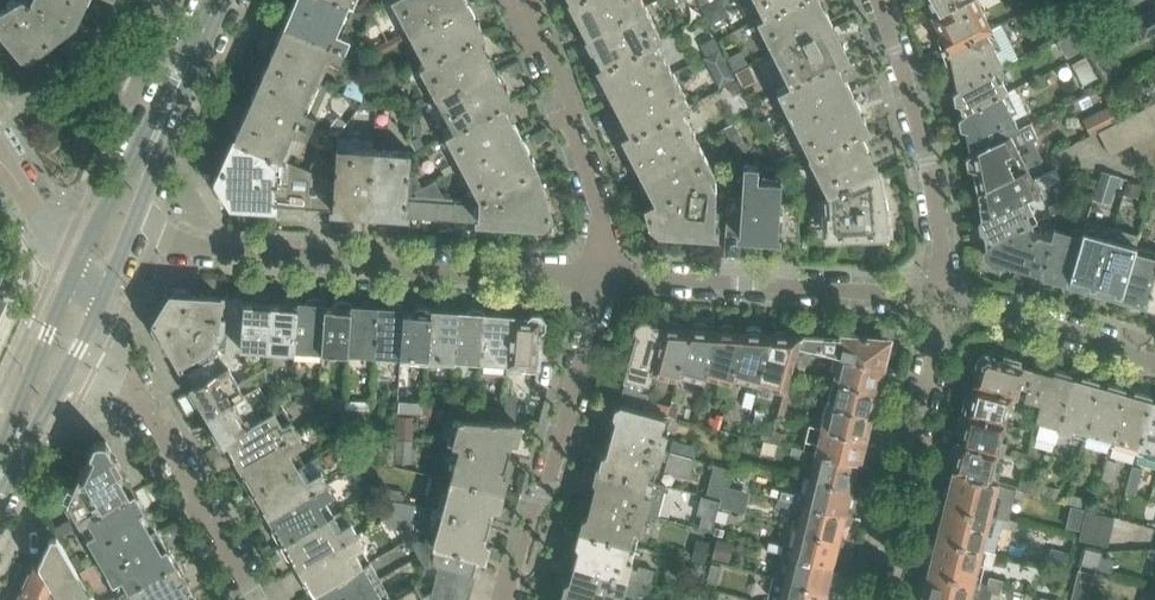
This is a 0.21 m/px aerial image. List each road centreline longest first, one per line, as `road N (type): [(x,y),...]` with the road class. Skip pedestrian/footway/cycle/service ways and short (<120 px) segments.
road 1 (residential): [(599,276),(221,245),(158,235),(136,218)]
road 2 (residential): [(940,295),(599,276)]
road 3 (residential): [(599,276),(516,599)]
road 4 (residential): [(865,599),(940,295)]
road 5 (residential): [(940,295),(912,105),(875,0)]
road 6 (residential): [(515,0),(594,184),(599,276)]
road 7 (residential): [(137,385),(258,599)]
road 8 (residential): [(940,295),(1154,364)]
road 9 (secondary): [(75,267),(21,390),(11,460)]
road 10 (secondary): [(156,132),(75,267)]
road 11 (secondary): [(156,132),(214,0)]

